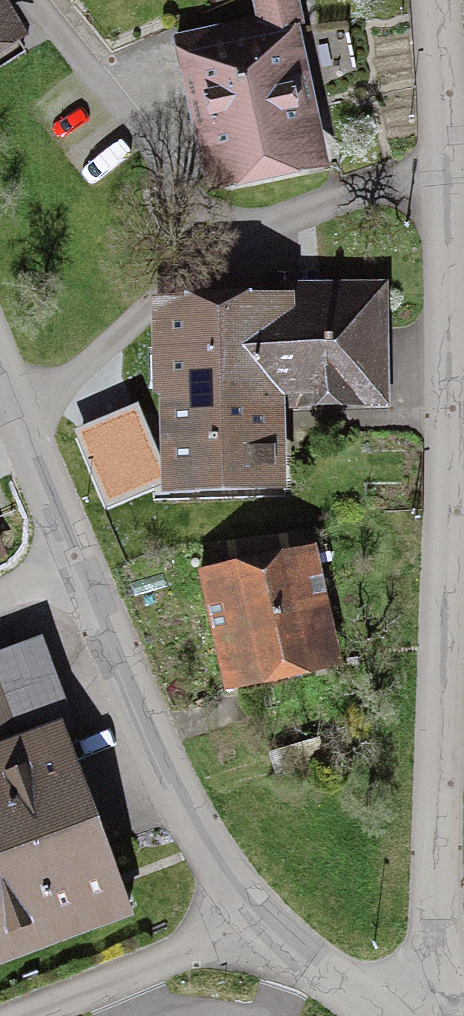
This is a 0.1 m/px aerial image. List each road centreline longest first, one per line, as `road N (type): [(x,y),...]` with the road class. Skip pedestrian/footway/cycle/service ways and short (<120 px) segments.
road 1 (residential): [(438,1015),(434,813),(445,315),(432,0)]
road 2 (residential): [(77,560),(164,764),(253,912)]
road 3 (residential): [(253,912),(18,1015)]
road 4 (residential): [(0,372),(77,560)]
road 5 (residential): [(253,912),(304,961),(394,1015)]

